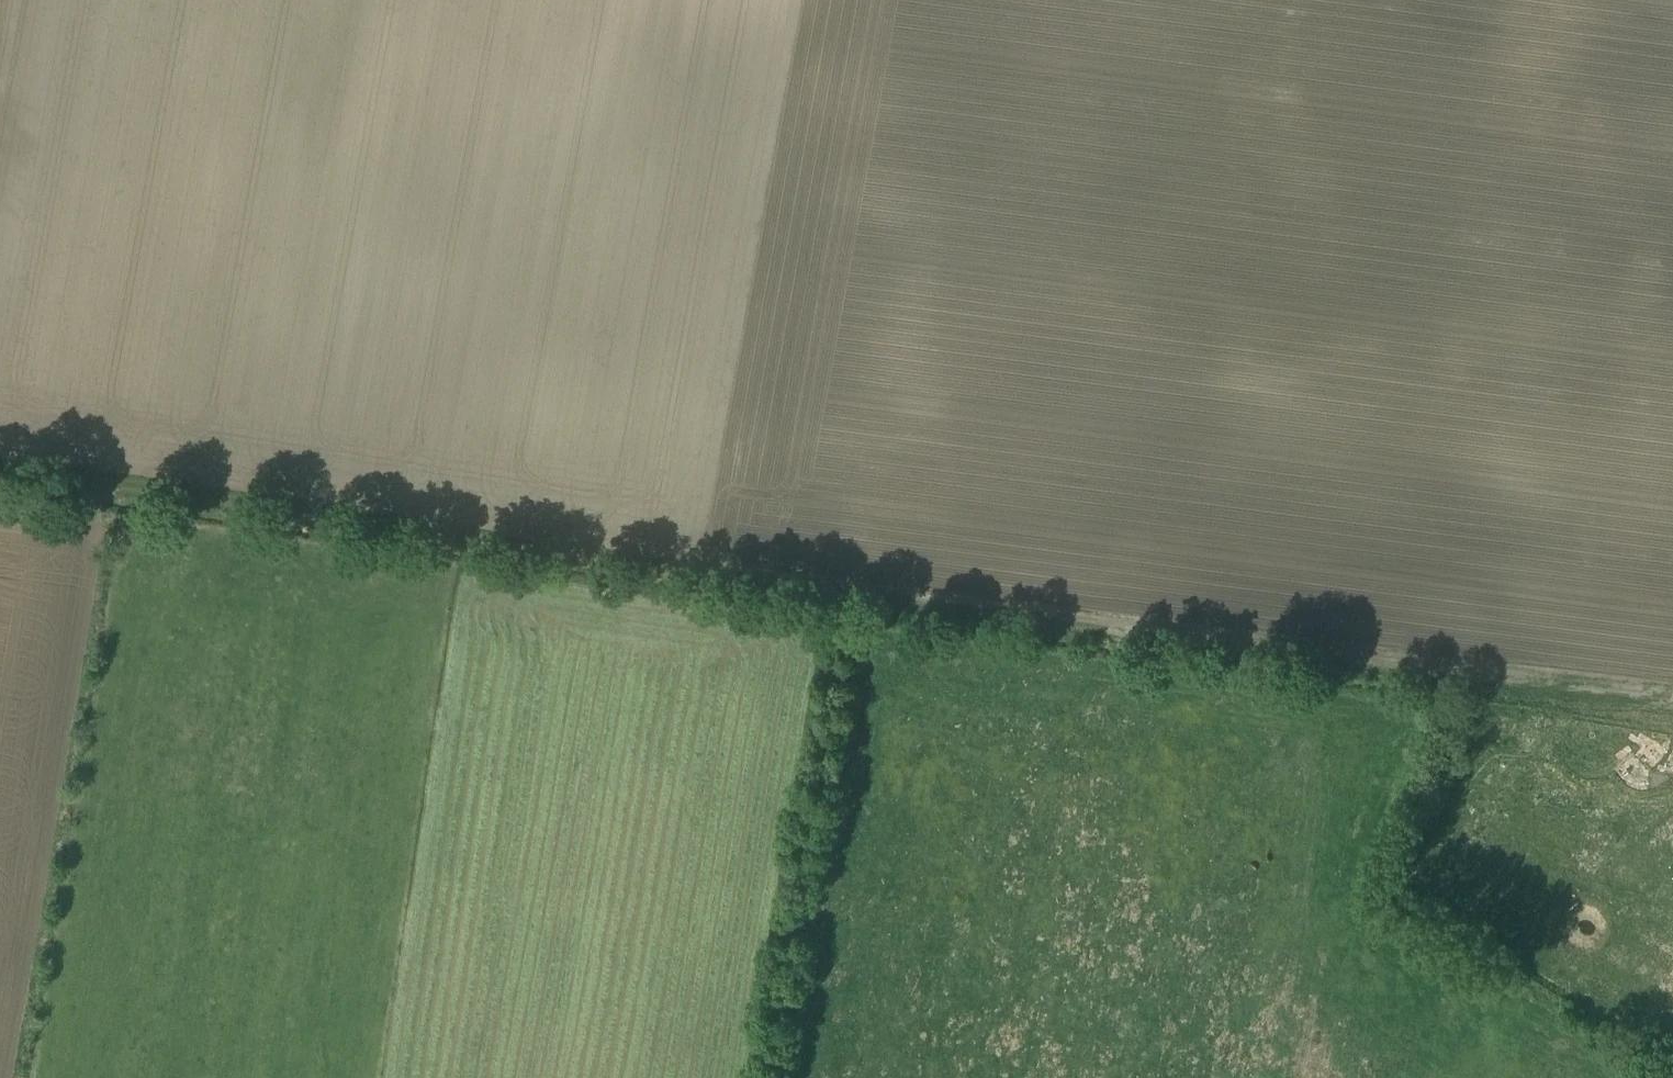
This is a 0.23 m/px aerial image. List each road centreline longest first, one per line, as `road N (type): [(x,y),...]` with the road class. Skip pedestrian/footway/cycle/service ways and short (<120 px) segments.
road 1 (track): [(1224,648),(0,471)]
road 2 (track): [(1672,696),(1224,648)]

